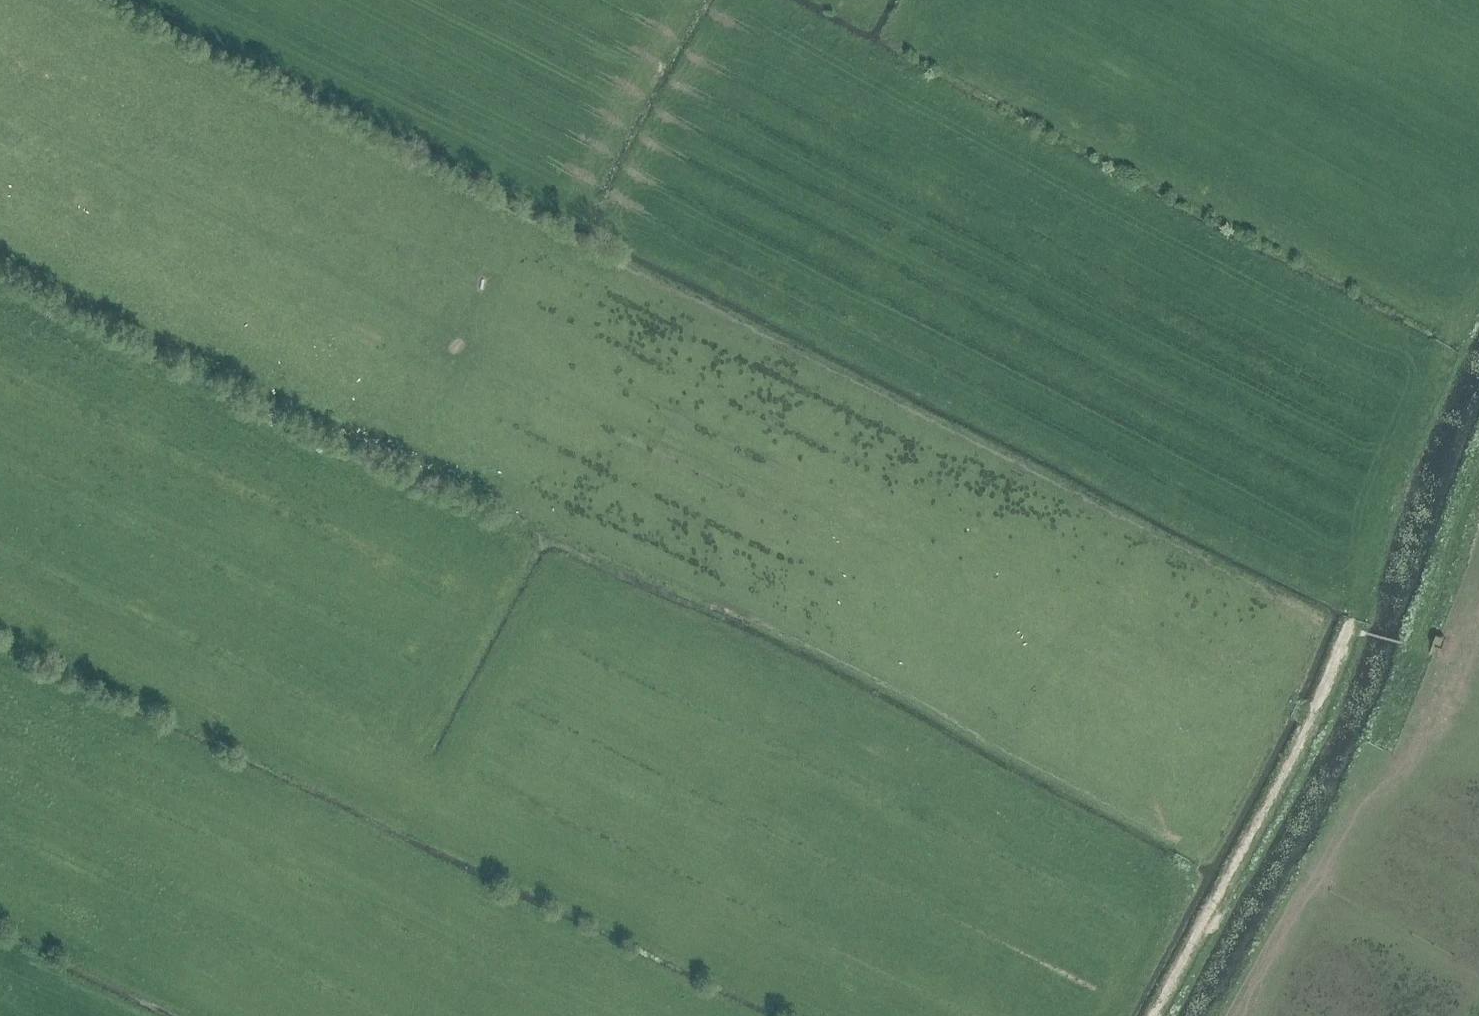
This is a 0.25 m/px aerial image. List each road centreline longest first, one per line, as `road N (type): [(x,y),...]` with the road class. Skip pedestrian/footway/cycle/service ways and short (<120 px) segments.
road 1 (track): [(1160,1015),(1314,725),(1354,630)]

